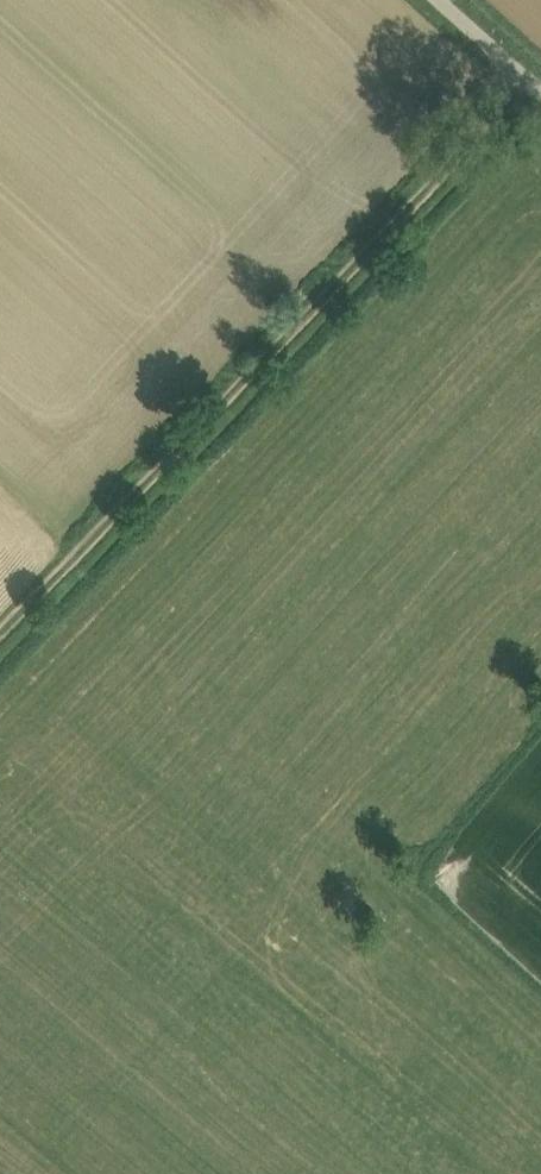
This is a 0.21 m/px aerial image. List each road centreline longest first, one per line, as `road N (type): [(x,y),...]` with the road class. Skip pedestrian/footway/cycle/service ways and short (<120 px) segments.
road 1 (track): [(535,79),(0,646)]
road 2 (unclassified): [(540,84),(446,0)]

